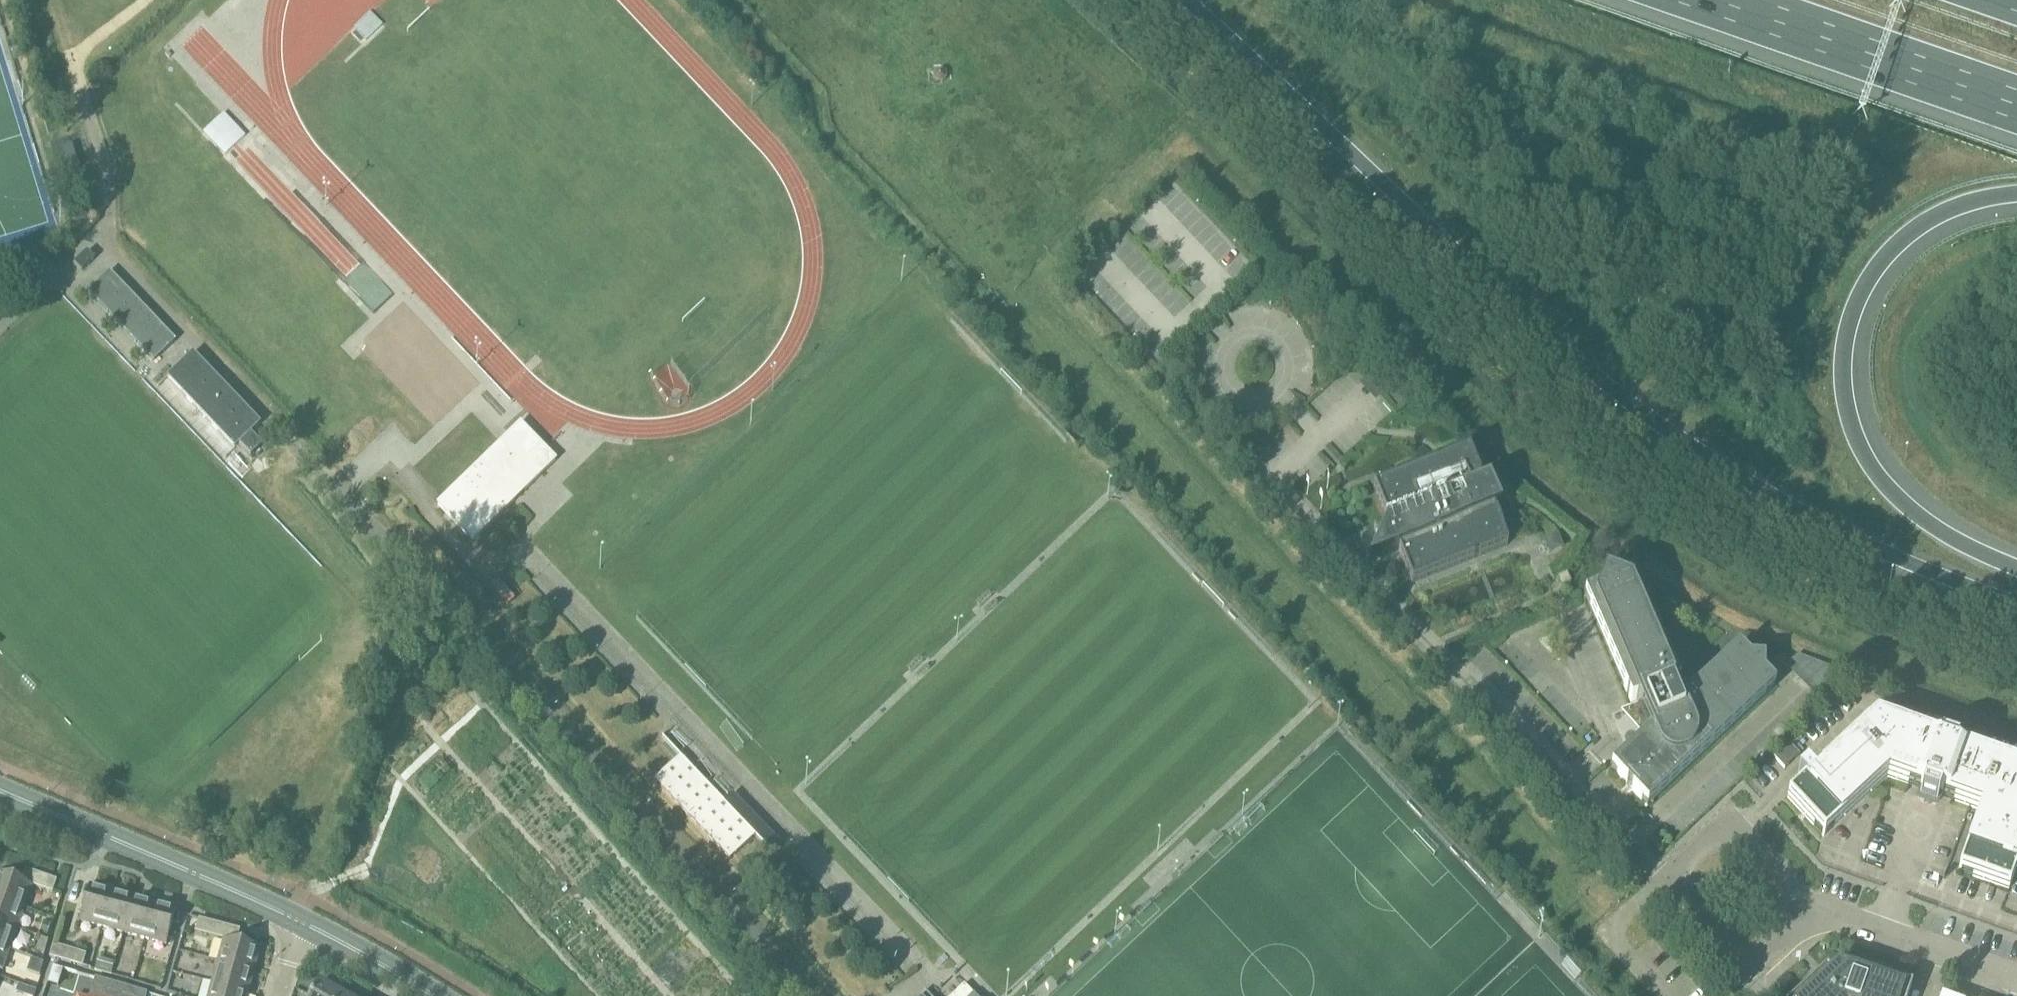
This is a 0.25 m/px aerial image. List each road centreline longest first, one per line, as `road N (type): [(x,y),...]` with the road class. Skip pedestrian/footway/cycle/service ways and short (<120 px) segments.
road 1 (motorway): [(1184,0),(1646,416),(1817,521),(2016,604)]
road 2 (motorway): [(2016,566),(1926,516),(1878,473),(1853,422),(1843,363),(1849,319),(1893,244),(1936,214),(2016,194)]
road 3 (unclassified): [(1817,908),(1728,819),(1664,879),(1676,903),(1746,975),(1807,919)]
road 4 (secondary): [(302,923),(0,789)]
road 5 (motorway): [(1728,0),(2016,100)]
road 6 (unclassified): [(2016,980),(1817,908)]
road 7 (secondary): [(440,995),(302,923)]

